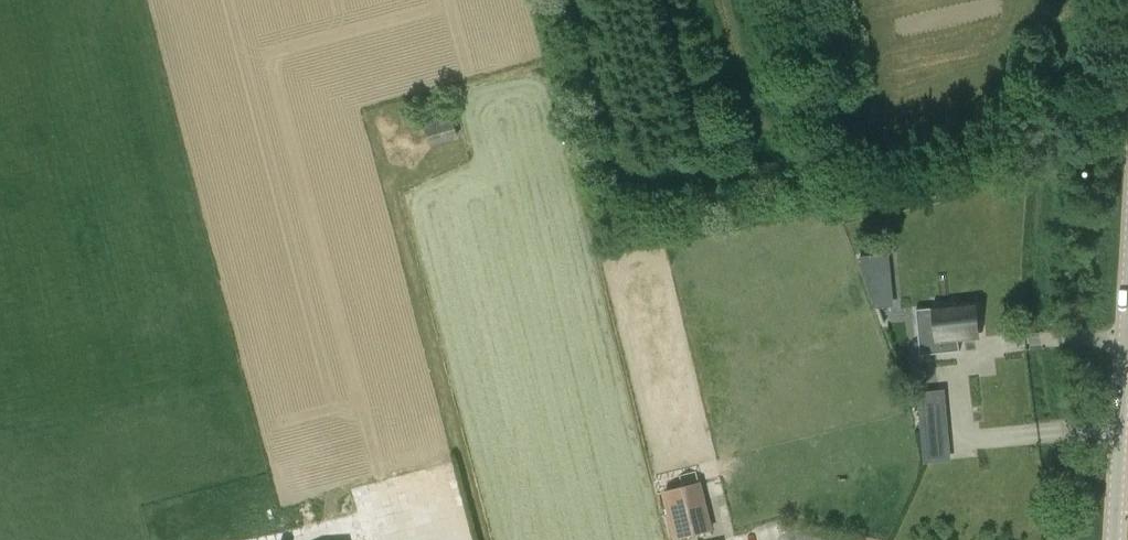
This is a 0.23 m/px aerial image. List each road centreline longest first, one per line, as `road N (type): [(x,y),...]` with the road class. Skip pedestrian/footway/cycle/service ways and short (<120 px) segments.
road 1 (tertiary): [(1114,539),(1127,287)]

